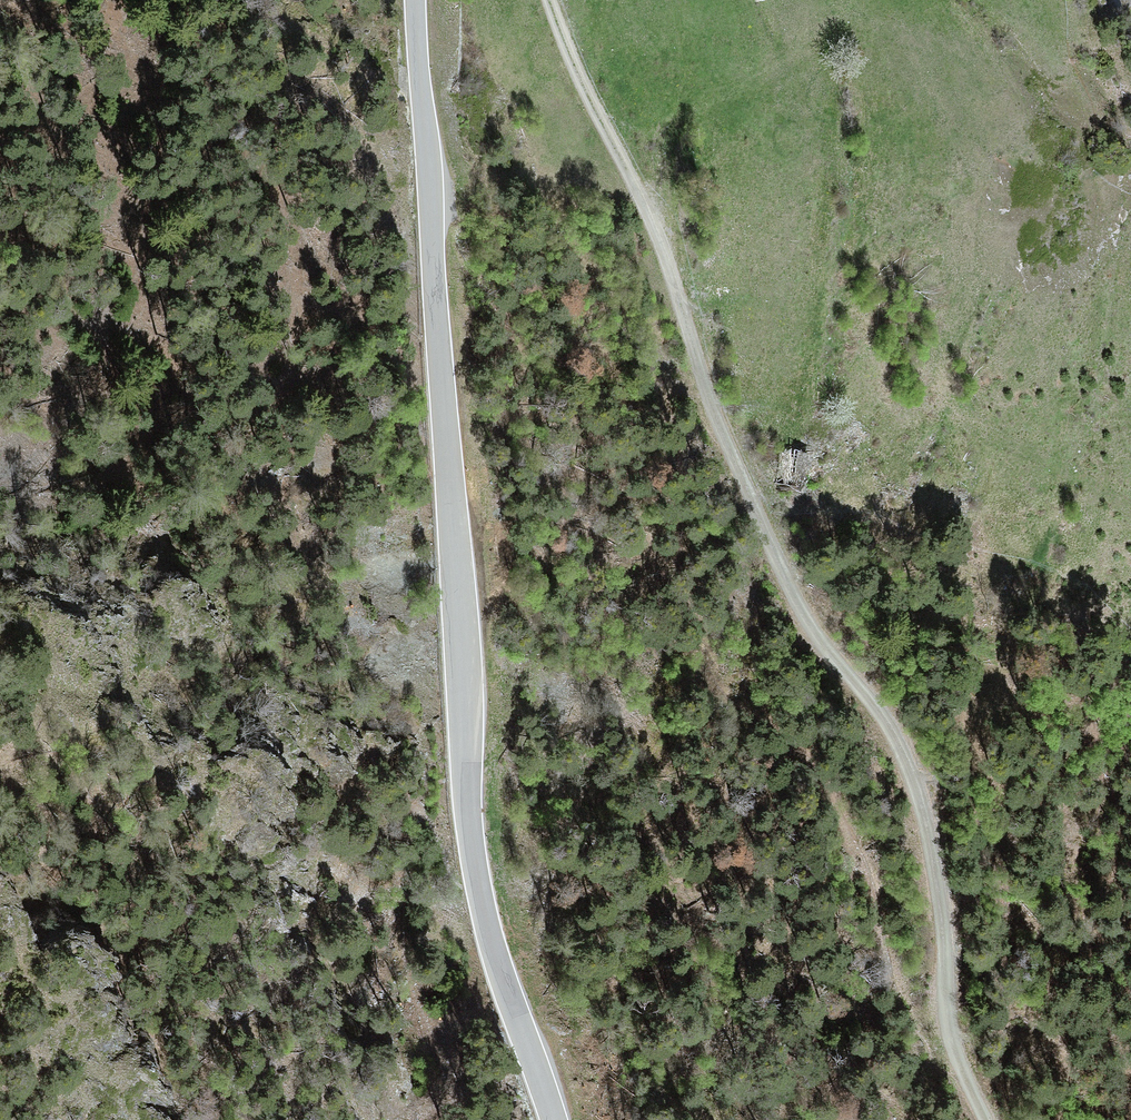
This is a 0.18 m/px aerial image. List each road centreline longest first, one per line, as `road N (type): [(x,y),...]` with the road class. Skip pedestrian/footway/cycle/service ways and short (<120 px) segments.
road 1 (motorway): [(1130,1014),(827,640),(572,262),(418,0)]
road 2 (track): [(953,1063),(936,1002),(942,891),(923,790),(881,714),(811,652),(784,604),(718,400),(691,251),(574,27),(567,0)]
road 3 (tertiary): [(416,0),(475,875),(505,993),(554,1119)]
road 4 (motorway): [(211,0),(643,887)]
road 5 (motorway): [(643,887),(808,1119)]
road 6 (motorway): [(643,887),(757,1119)]
road 7 (motorway): [(1130,170),(958,0)]
road 8 (track): [(658,188),(668,126),(712,82)]

